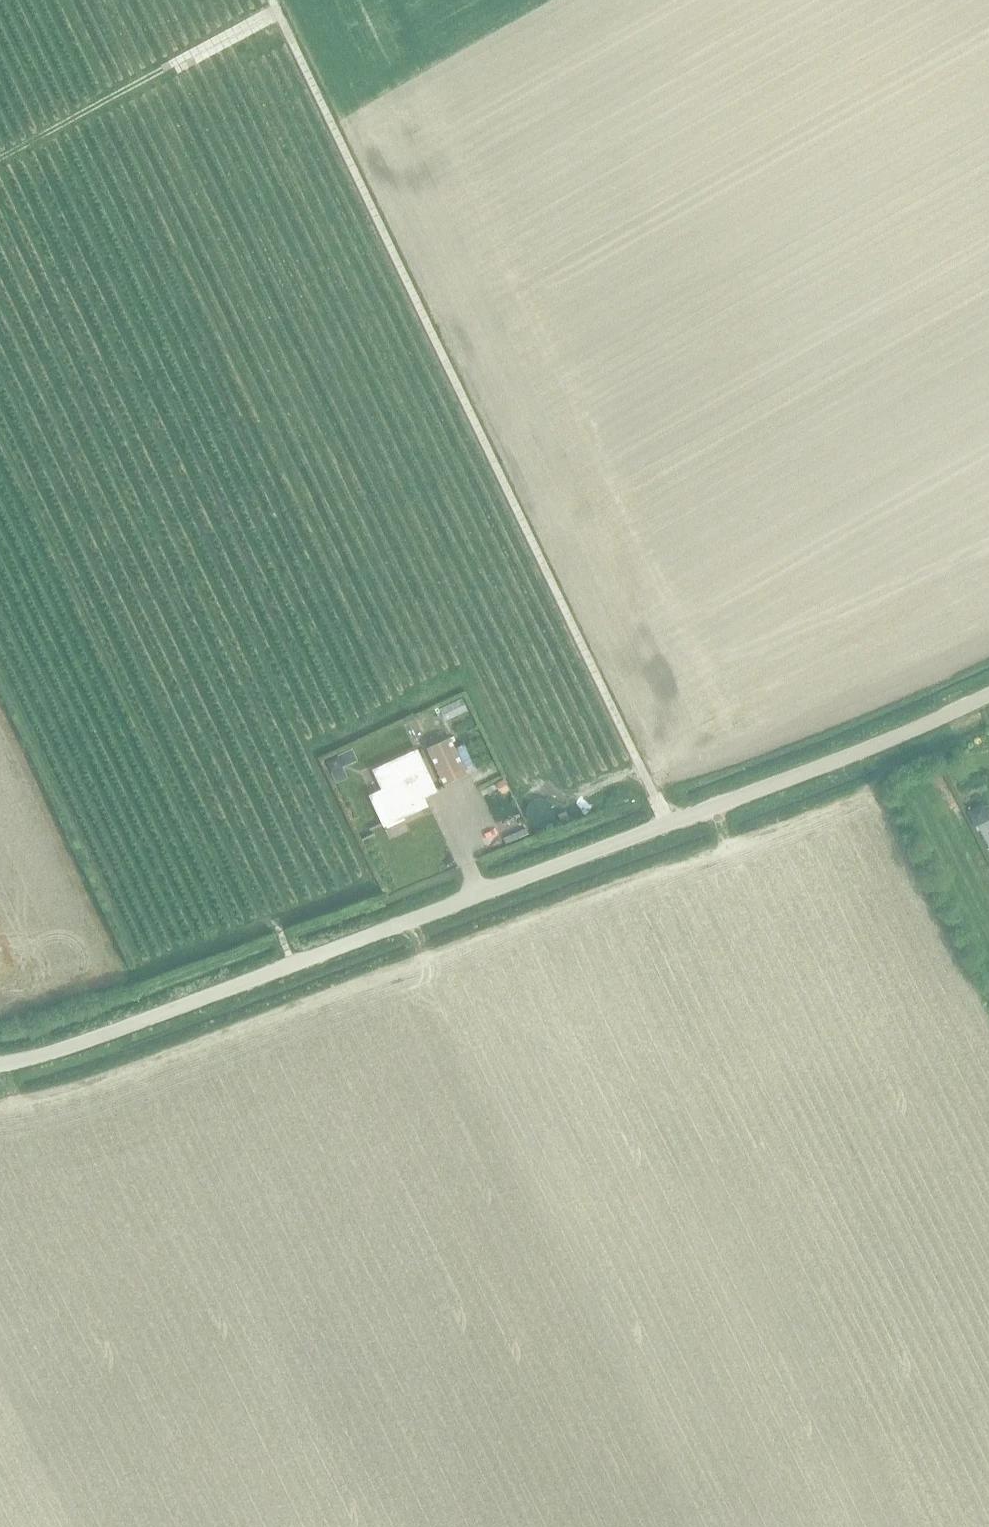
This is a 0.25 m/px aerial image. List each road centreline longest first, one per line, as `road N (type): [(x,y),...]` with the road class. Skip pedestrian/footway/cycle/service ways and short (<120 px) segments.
road 1 (unclassified): [(0,1061),(194,1001),(778,782),(988,691)]

